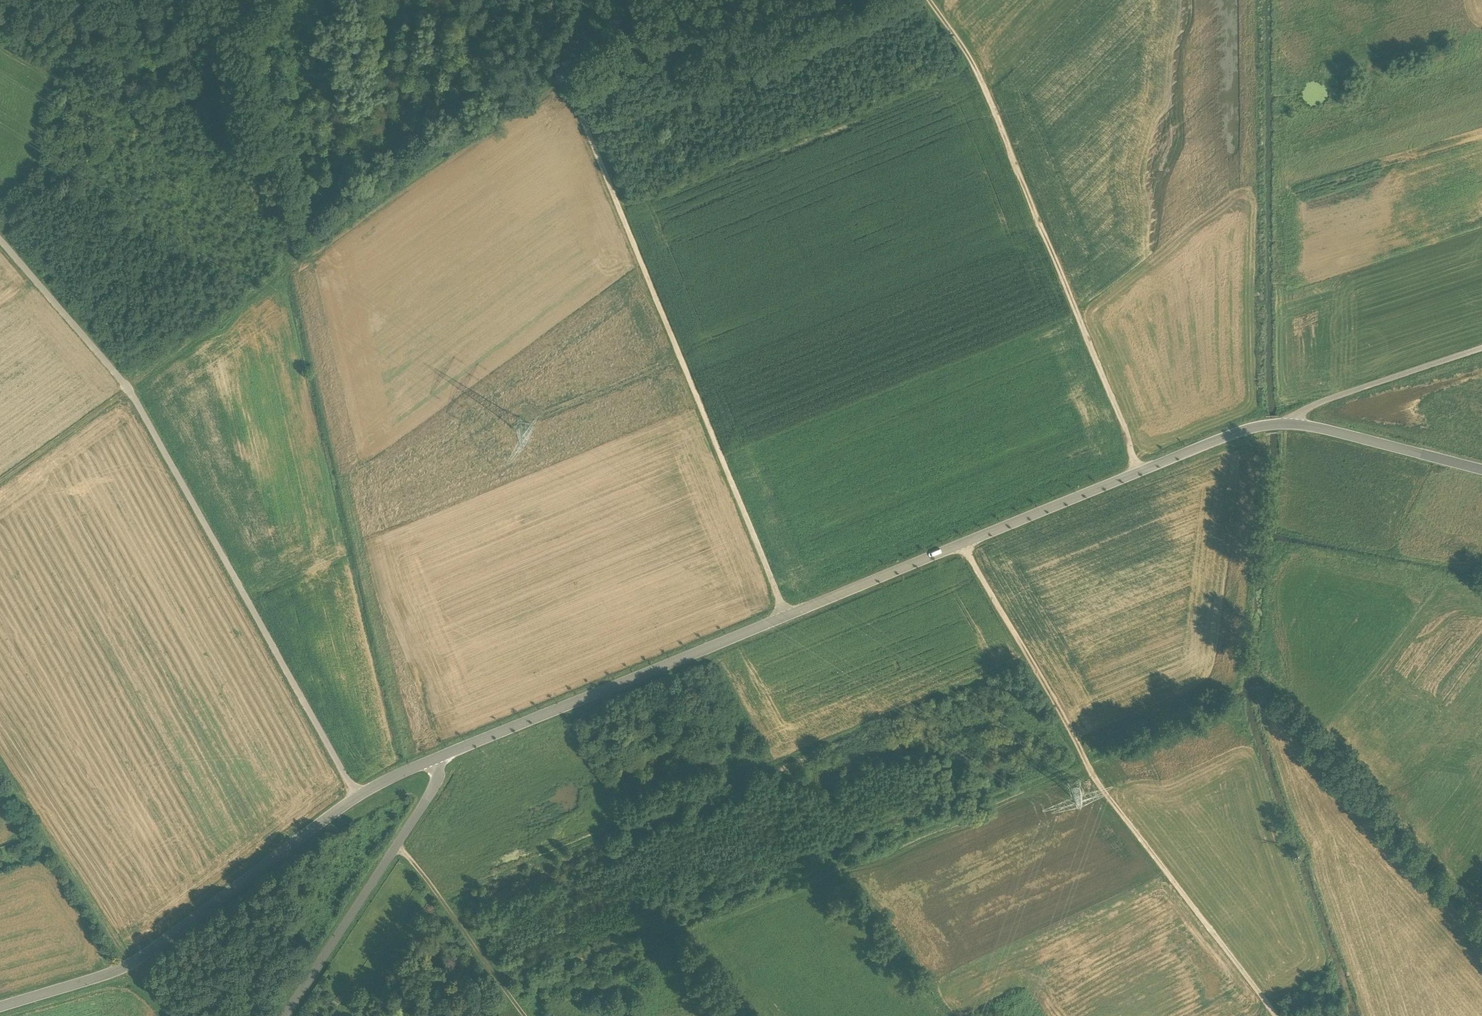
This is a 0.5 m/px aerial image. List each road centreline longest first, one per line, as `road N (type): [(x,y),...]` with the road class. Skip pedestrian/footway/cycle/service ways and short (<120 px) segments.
road 1 (unclassified): [(434,760),(1244,430),(1307,425),(1481,470)]
road 2 (track): [(786,617),(569,81),(686,0)]
road 3 (track): [(357,797),(134,397),(0,240)]
road 4 (track): [(962,543),(1105,795),(1277,1015)]
road 5 (track): [(760,1015),(689,929),(1094,774)]
road 6 (track): [(569,81),(133,395)]
road 7 (track): [(1143,471),(994,106),(929,0)]
road 8 (unclassified): [(0,1009),(132,963),(357,797),(434,760)]
road 9 (track): [(1481,914),(1288,697),(1094,774)]
road 10 (track): [(176,1015),(122,950),(0,764)]
road 11 (residential): [(434,760),(438,778),(428,797),(287,1015)]
road 12 (track): [(397,844),(526,1015)]
road 13 (track): [(1481,348),(1322,402),(1294,424)]
road 14 (track): [(0,492),(134,397)]

